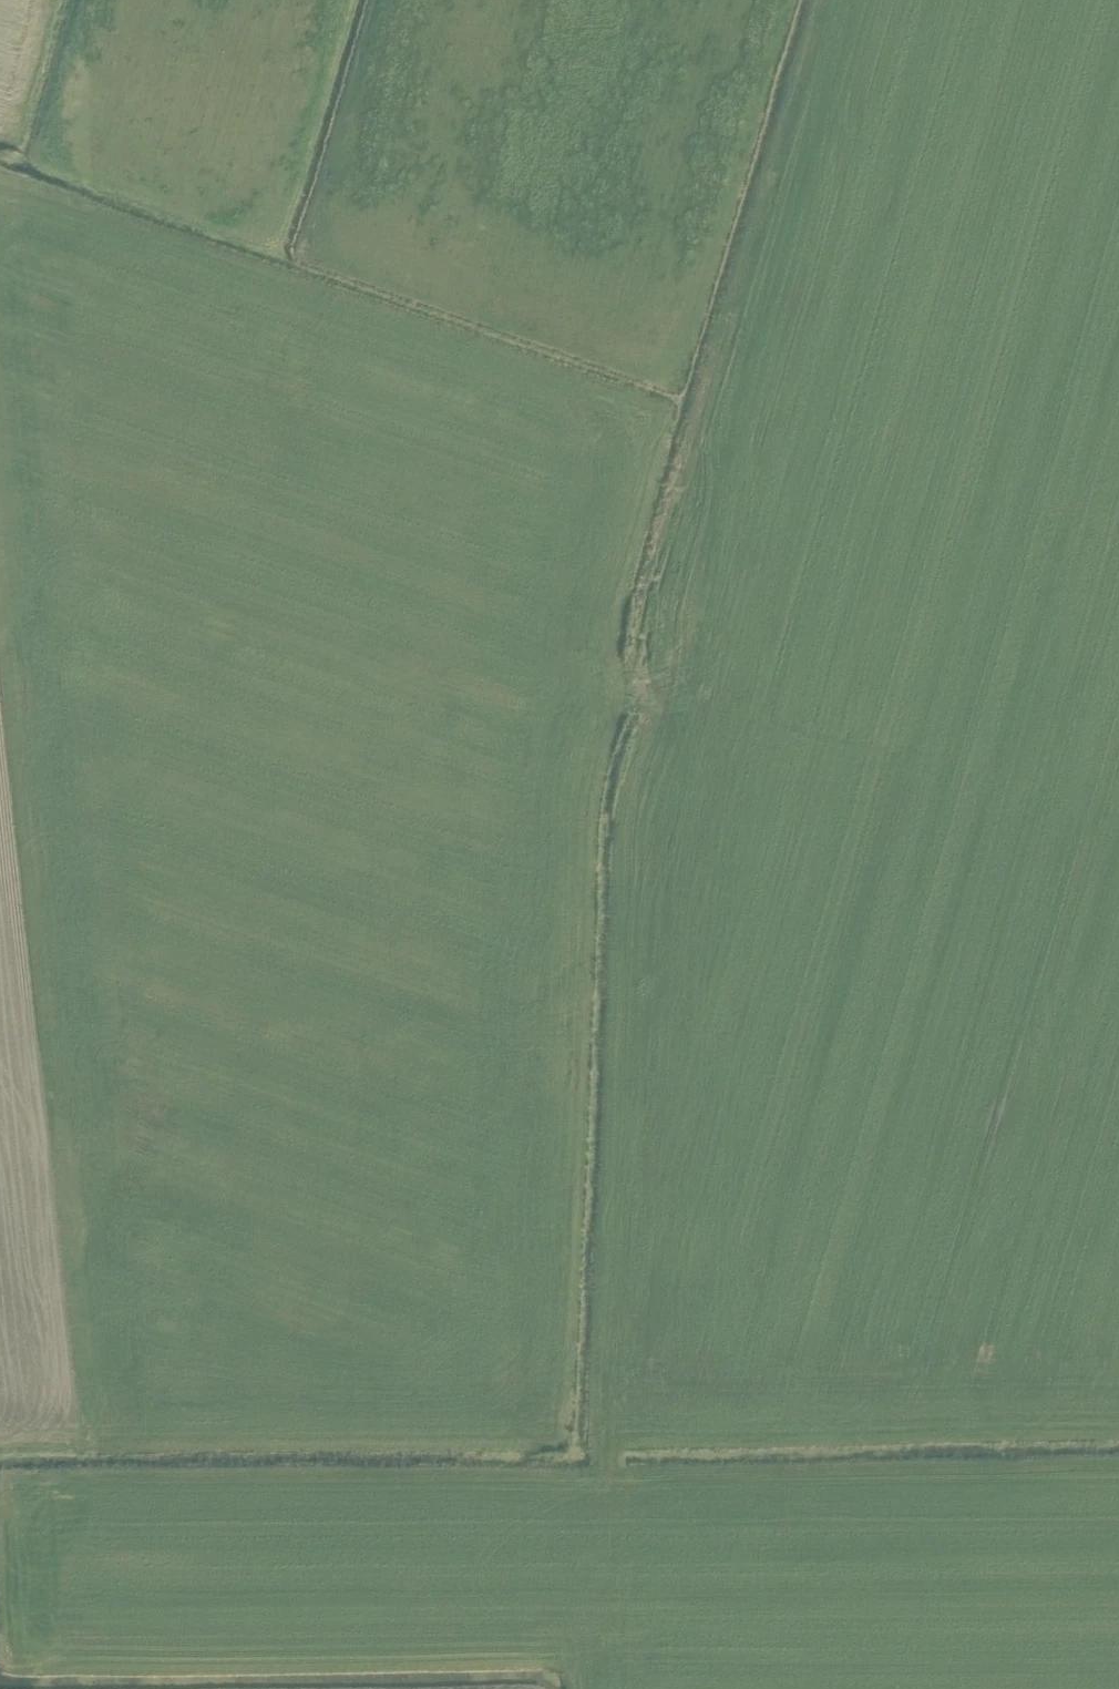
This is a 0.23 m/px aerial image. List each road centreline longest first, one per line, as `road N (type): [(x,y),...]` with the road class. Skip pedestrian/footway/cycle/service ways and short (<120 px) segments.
road 1 (track): [(824,0),(586,811),(549,1443)]
road 2 (track): [(0,192),(648,415),(651,433),(584,662),(599,688),(620,687)]

